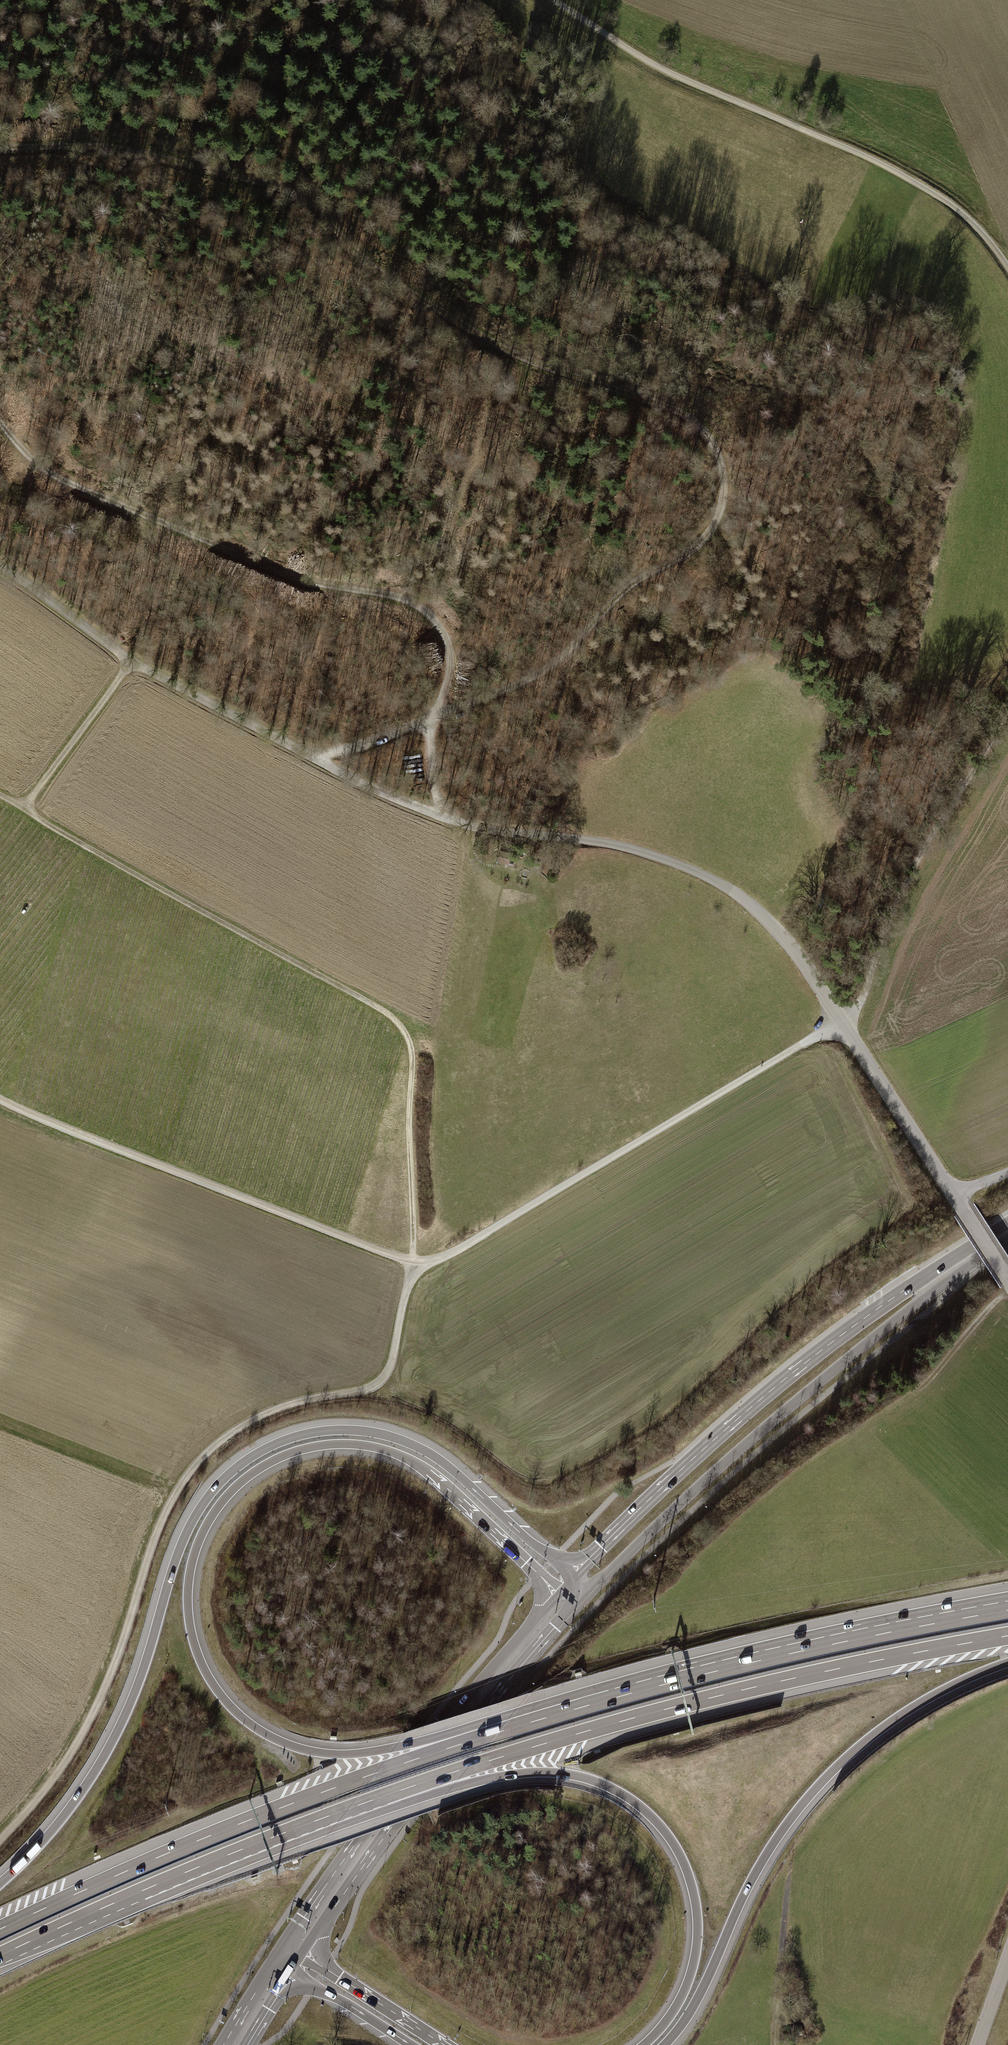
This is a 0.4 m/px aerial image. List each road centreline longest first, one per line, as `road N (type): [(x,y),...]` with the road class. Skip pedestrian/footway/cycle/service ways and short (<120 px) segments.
road 1 (track): [(26,809),(380,1007),(407,1030),(415,1056),(414,1238),(385,1376),(364,1393),(308,1400),(249,1422),(209,1454),(170,1507),(89,1724),(0,1840)]
road 2 (track): [(1007,709),(915,865),(846,1018),(436,1261),(413,1263),(0,1101)]
road 3 (tertiary): [(0,566),(229,711),(437,812),(512,832),(627,847),(743,899),(786,940),(1007,1279)]
road 4 (track): [(434,714),(531,677),(638,576),(697,545),(720,518),(725,481),(717,446),(697,421),(525,360),(443,314),(311,205),(269,185),(106,148),(0,151)]
road 5 (motorway): [(609,1699),(513,1714),(375,1751),(311,1750),(263,1731),(220,1692),(198,1649),(190,1593),(205,1532),(241,1485),(290,1456),(347,1446),(387,1453),(430,1474),(557,1596)]
road 6 (motorway): [(573,1578),(449,1466),(406,1441),(335,1428),(261,1449),(216,1485),(187,1527),(138,1680),(96,1768),(0,1882)]
road 7 (motorway): [(348,1810),(646,1714),(1007,1636)]
road 8 (motorway): [(609,1699),(270,1812),(0,1929)]
road 9 (motorway): [(348,1810),(544,1773),(592,1781),(642,1810),(683,1865),(697,1934),(681,1994),(642,2044)]
road 10 (track): [(0,419),(30,456),(67,482),(271,568),(414,597),(440,620),(452,664)]
road 11 (track): [(554,0),(650,63),(914,182),(964,215),(1007,267)]
road 12 (motorway): [(667,2044),(702,1994),(767,1857),(822,1784),(899,1719),(1007,1665)]
road 13 (primary): [(583,1599),(787,1408),(974,1252)]
road 14 (primary): [(974,1252),(887,1302),(789,1375),(573,1578)]
road 15 (primary): [(302,1953),(434,1767),(583,1599)]
road 16 (primary): [(557,1596),(405,1775),(281,1953)]
road 17 (motorway): [(1007,1611),(609,1699)]
road 18 (motorway): [(0,1956),(348,1810)]
road 19 (track): [(318,756),(434,714),(425,752),(437,812)]
road 20 (track): [(138,658),(26,809),(0,794)]
road 21 (track): [(1007,1287),(927,1384),(875,1420)]
road 22 (track): [(775,2044),(792,1858)]
road 23 (motorway): [(444,2044),(302,1953)]
road 24 (motorway): [(290,1974),(408,2044)]

